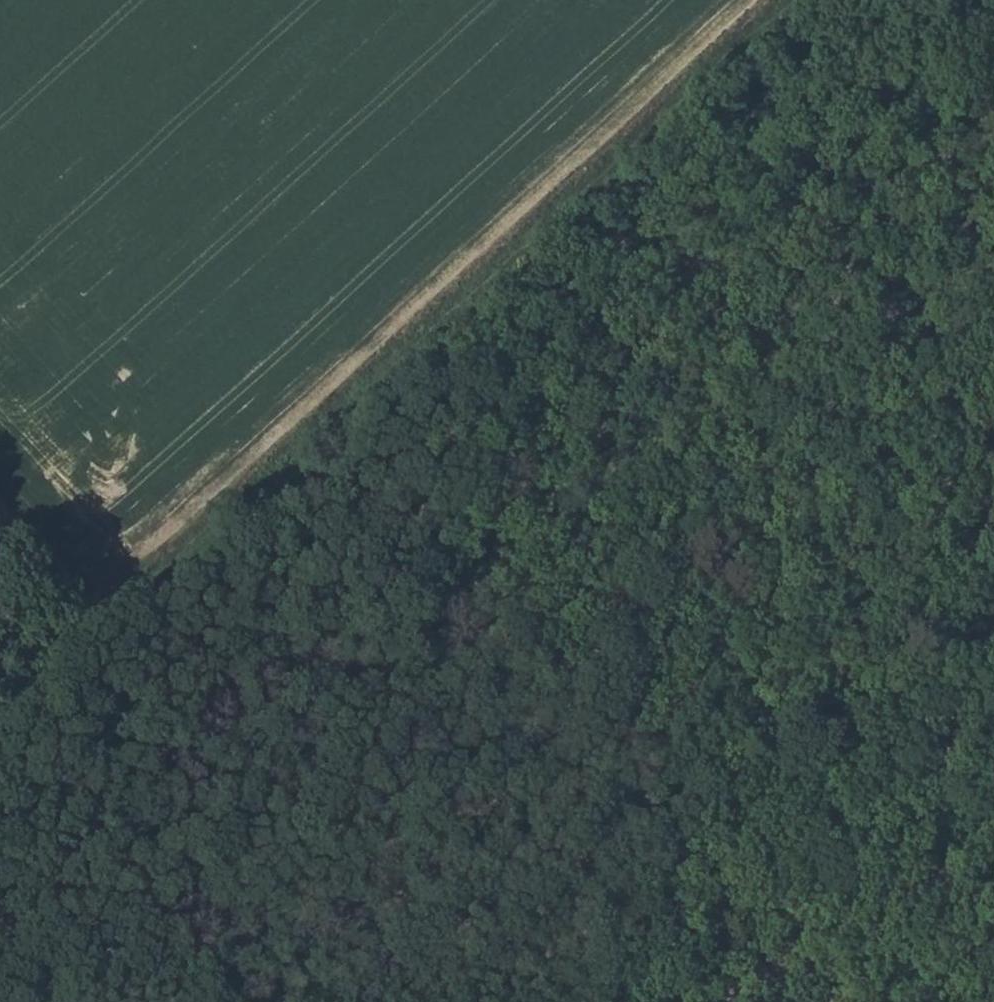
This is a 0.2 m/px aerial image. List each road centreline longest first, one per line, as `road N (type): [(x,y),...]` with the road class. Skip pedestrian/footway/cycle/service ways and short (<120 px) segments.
road 1 (track): [(0,730),(800,0)]

